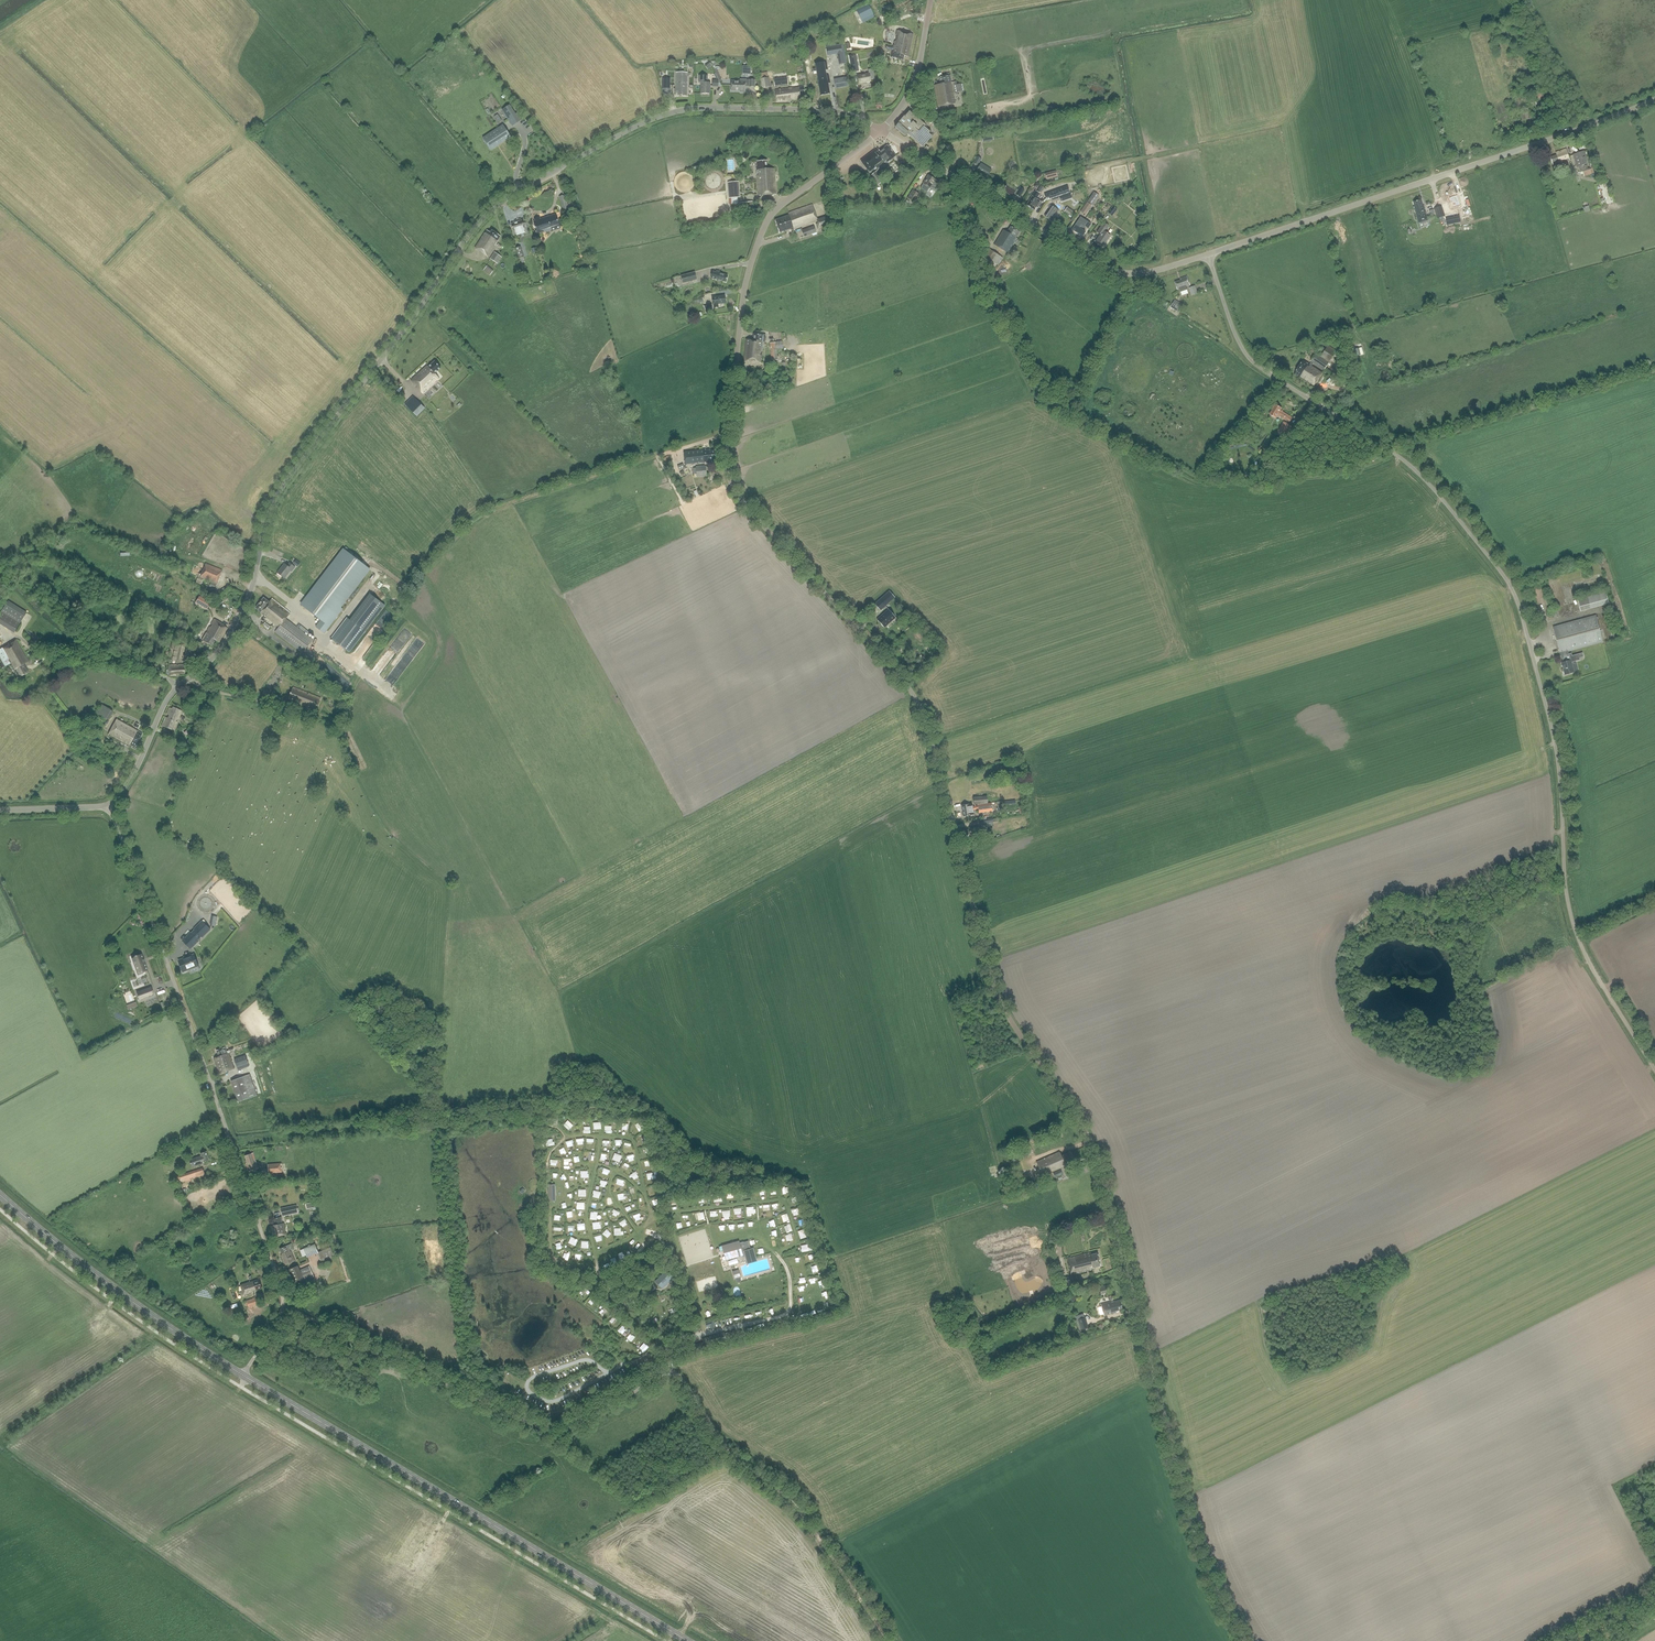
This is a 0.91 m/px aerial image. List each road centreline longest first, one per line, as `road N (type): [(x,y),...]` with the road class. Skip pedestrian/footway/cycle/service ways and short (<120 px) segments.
road 1 (unclassified): [(881,130),(775,210),(760,235),(746,281),(729,477),(922,711),(993,984),(1094,1147),(1202,1555),(1248,1640)]
road 2 (tertiary): [(109,805),(167,700),(216,653),(245,606),(281,489),(491,211),(676,111),(831,110),(881,130)]
road 3 (unclassified): [(1654,1070),(1572,921),(1553,734),(1513,592),(1416,470),(1243,349),(1207,254)]
road 4 (unclassified): [(244,1375),(276,1326),(280,1289),(109,805)]
road 5 (track): [(728,434),(491,509),(463,534),(364,671),(348,719),(330,722)]
road 6 (primary): [(687,1640),(244,1375)]
road 7 (tertiary): [(1654,98),(1207,254)]
road 8 (track): [(651,1380),(575,1425),(545,1429),(282,1307)]
road 9 (tertiary): [(1207,254),(1150,271),(1103,266),(881,130)]
road 10 (track): [(888,1640),(799,1510),(731,1453),(673,1371)]
road 11 (primary): [(244,1375),(102,1280),(0,1194)]
road 12 (tertiary): [(881,130),(915,79),(930,0)]

